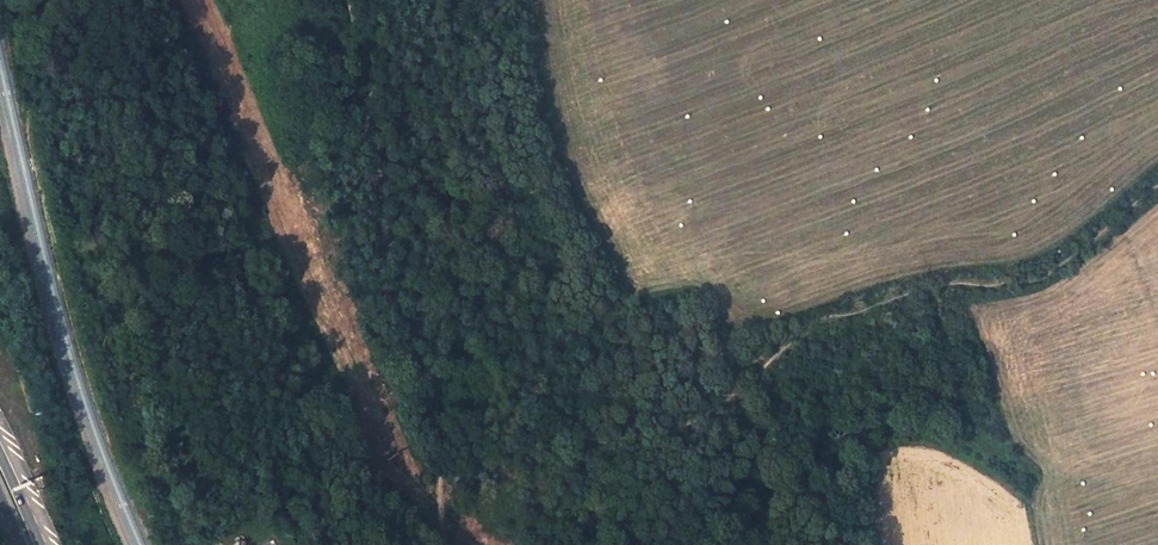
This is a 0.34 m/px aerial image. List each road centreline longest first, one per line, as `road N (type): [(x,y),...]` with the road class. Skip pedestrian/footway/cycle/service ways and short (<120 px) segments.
road 1 (primary): [(52,544),(0,435)]

